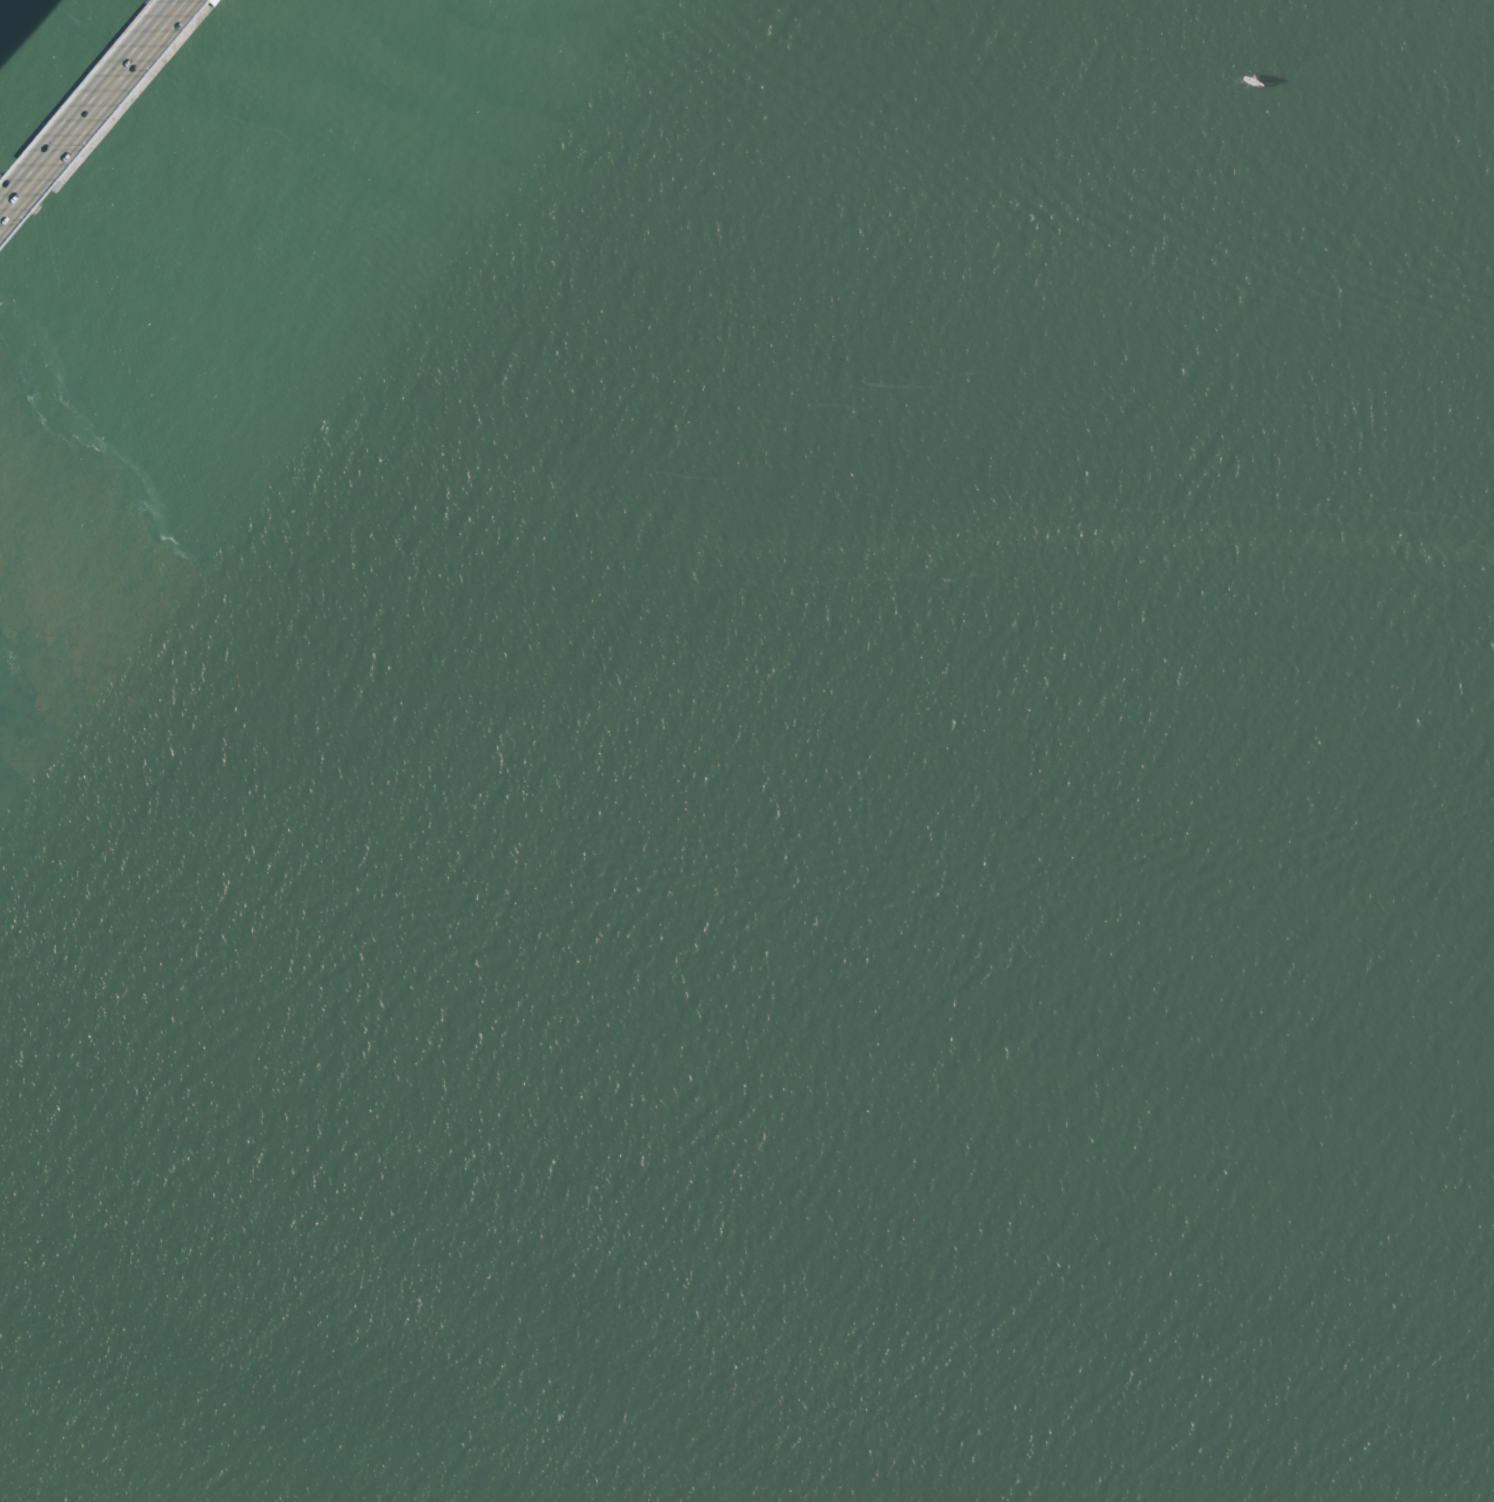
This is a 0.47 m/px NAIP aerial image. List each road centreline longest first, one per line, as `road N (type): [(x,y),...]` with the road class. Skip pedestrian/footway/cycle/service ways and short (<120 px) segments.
road 1 (motorway): [(0,228),(193,0)]
road 2 (motorway): [(169,0),(0,200)]

